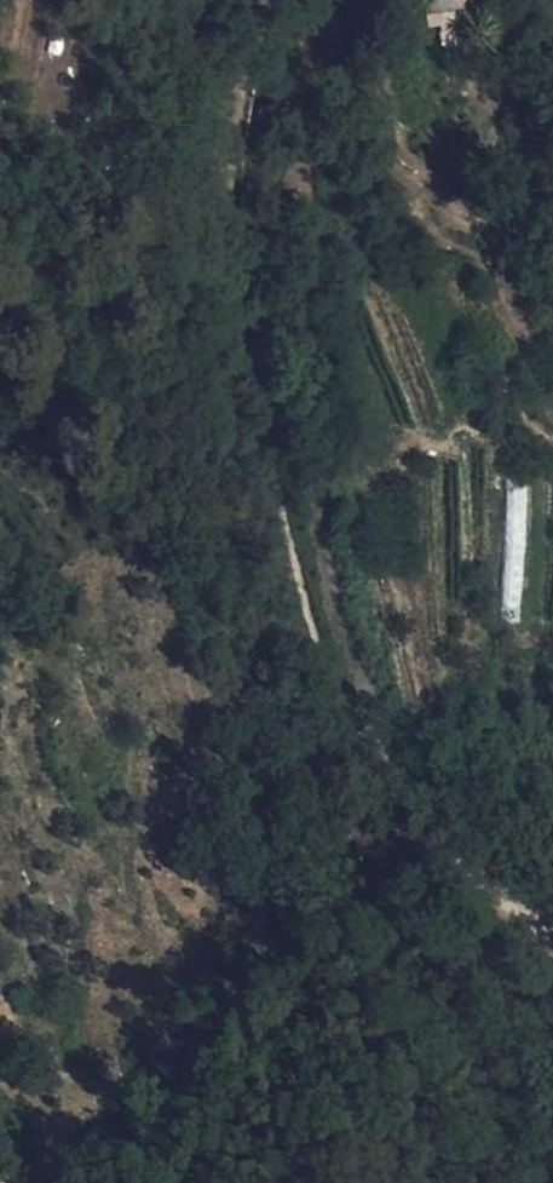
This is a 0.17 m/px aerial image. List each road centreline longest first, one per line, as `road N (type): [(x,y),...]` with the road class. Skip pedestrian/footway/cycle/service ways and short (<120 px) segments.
road 1 (track): [(552,955),(511,926),(388,801),(320,666),(244,354),(227,190)]
road 2 (track): [(227,190),(263,0)]

